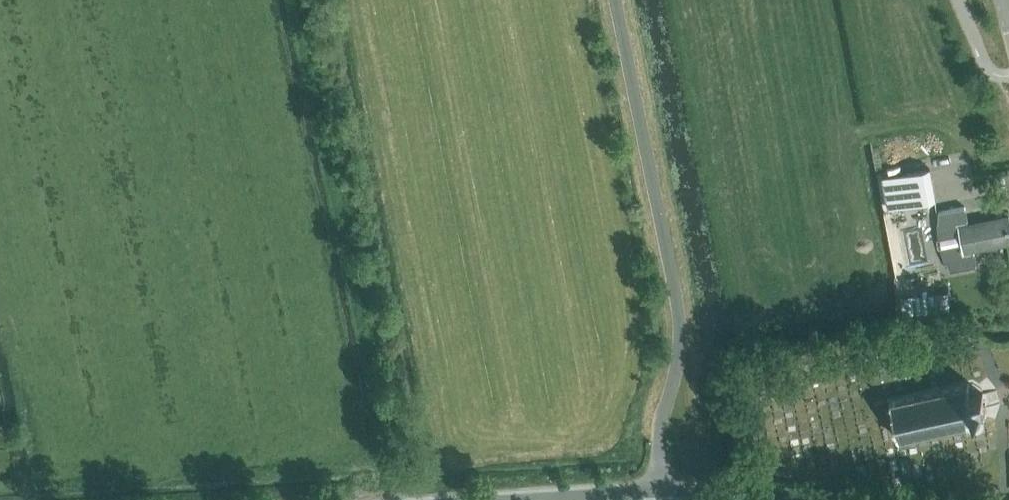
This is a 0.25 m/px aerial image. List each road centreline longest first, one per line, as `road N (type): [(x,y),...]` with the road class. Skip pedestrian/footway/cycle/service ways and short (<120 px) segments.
road 1 (unclassified): [(661,489),(659,448),(682,364),(683,313),(618,0)]
road 2 (tertiary): [(661,489),(509,499)]
road 3 (tertiary): [(790,499),(661,489)]

